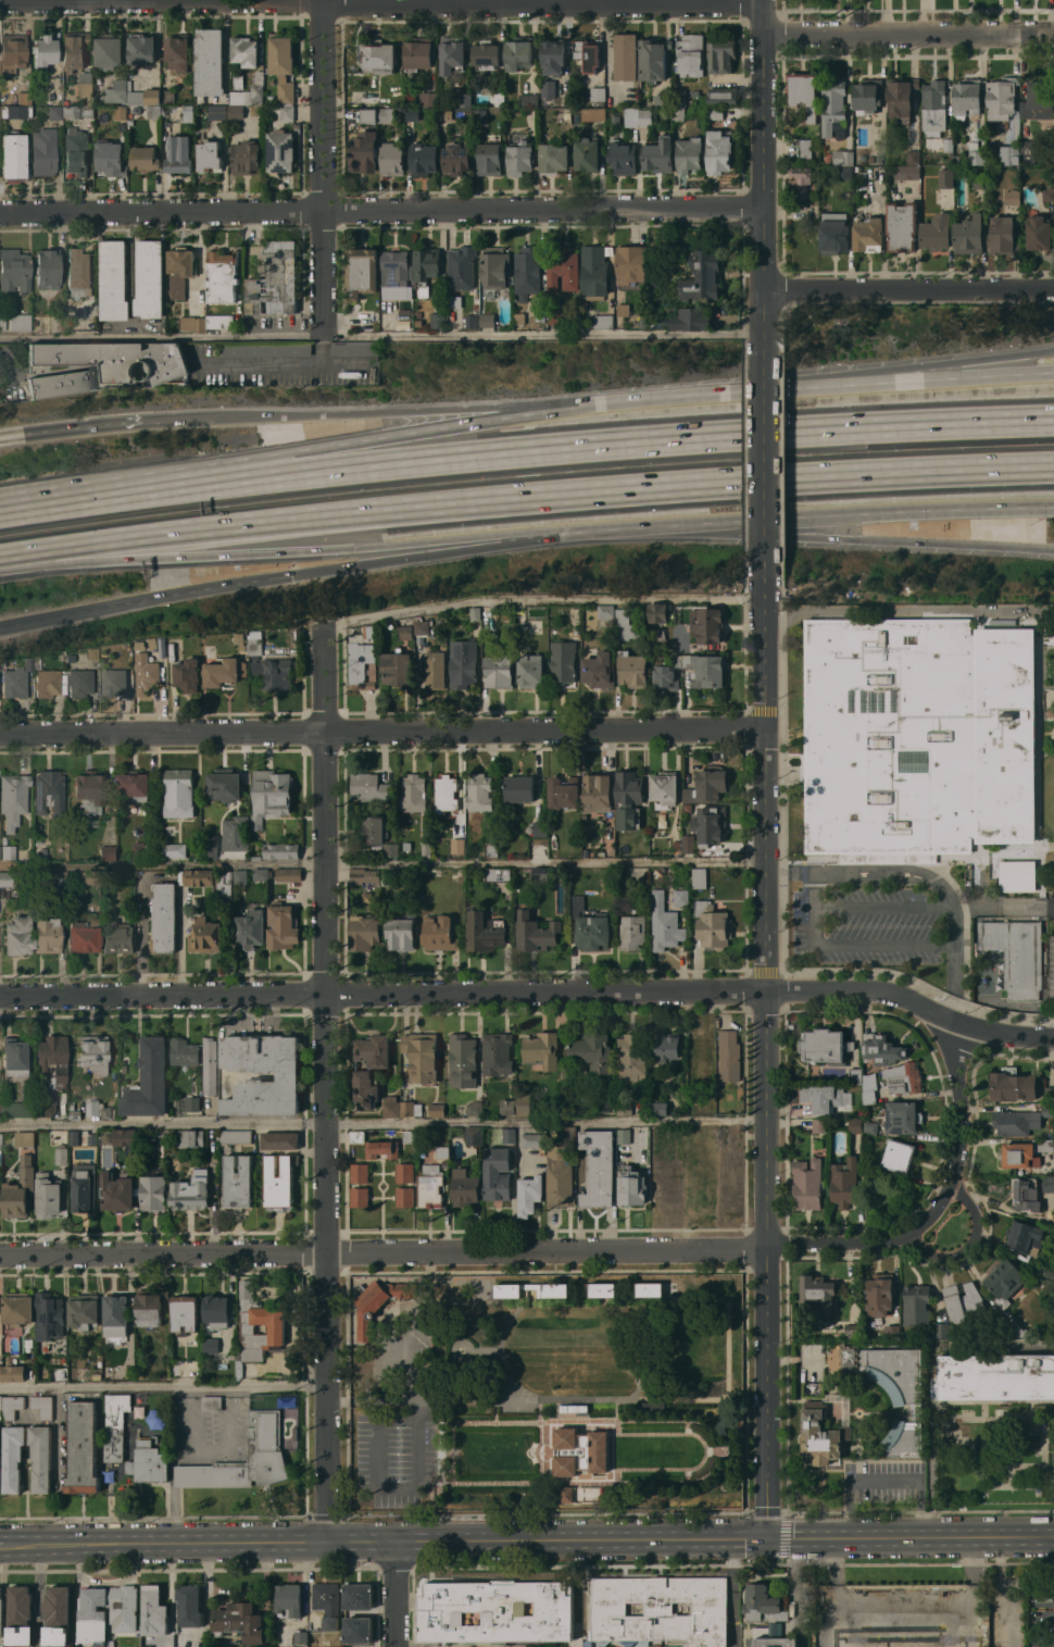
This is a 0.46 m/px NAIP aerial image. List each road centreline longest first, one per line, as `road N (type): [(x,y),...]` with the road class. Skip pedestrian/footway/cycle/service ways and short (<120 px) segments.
road 1 (residential): [(1053,1037),(957,1025),(882,991),(0,996)]
road 2 (motorway): [(0,565),(463,506),(1053,471)]
road 3 (secondary): [(1053,1537),(15,1545)]
road 4 (tertiary): [(766,558),(768,1539)]
road 5 (residential): [(323,624),(324,1539)]
road 6 (motorway): [(1053,421),(666,441),(164,488)]
road 7 (residential): [(769,1244),(744,1255),(0,1257)]
road 8 (residential): [(766,209),(0,213)]
road 9 (residential): [(766,731),(0,733)]
road 10 (motorway): [(0,569),(573,534)]
road 11 (motorway): [(622,401),(235,464),(164,488)]
road 12 (motorway): [(622,401),(158,420)]
road 13 (residential): [(765,4),(323,0)]
road 14 (motorway): [(628,529),(1053,553)]
road 15 (motorway): [(628,529),(1053,509)]
road 16 (residential): [(957,1025),(964,1130),(944,1206),(894,1240),(769,1244)]
road 17 (tertiary): [(765,0),(766,339)]
road 18 (residential): [(323,0),(324,333)]
road 19 (residential): [(323,0),(0,0)]
road 20 (motorway): [(1053,349),(755,389)]
road 21 (motorway): [(1053,373),(755,389)]
road 22 (motorway): [(0,629),(291,578)]
road 23 (residential): [(1053,33),(765,34)]
road 24 (residential): [(1053,288),(766,289)]
road 25 (motorway): [(291,578),(573,534)]
road 26 (tertiary): [(766,339),(766,558)]
road 27 (motorway): [(164,488),(0,512)]
road 28 (motorway): [(158,420),(0,439)]
road 29 (residential): [(909,1235),(928,1253),(965,1250),(977,1224),(952,1187)]
road 30 (motorway): [(755,389),(622,401)]

